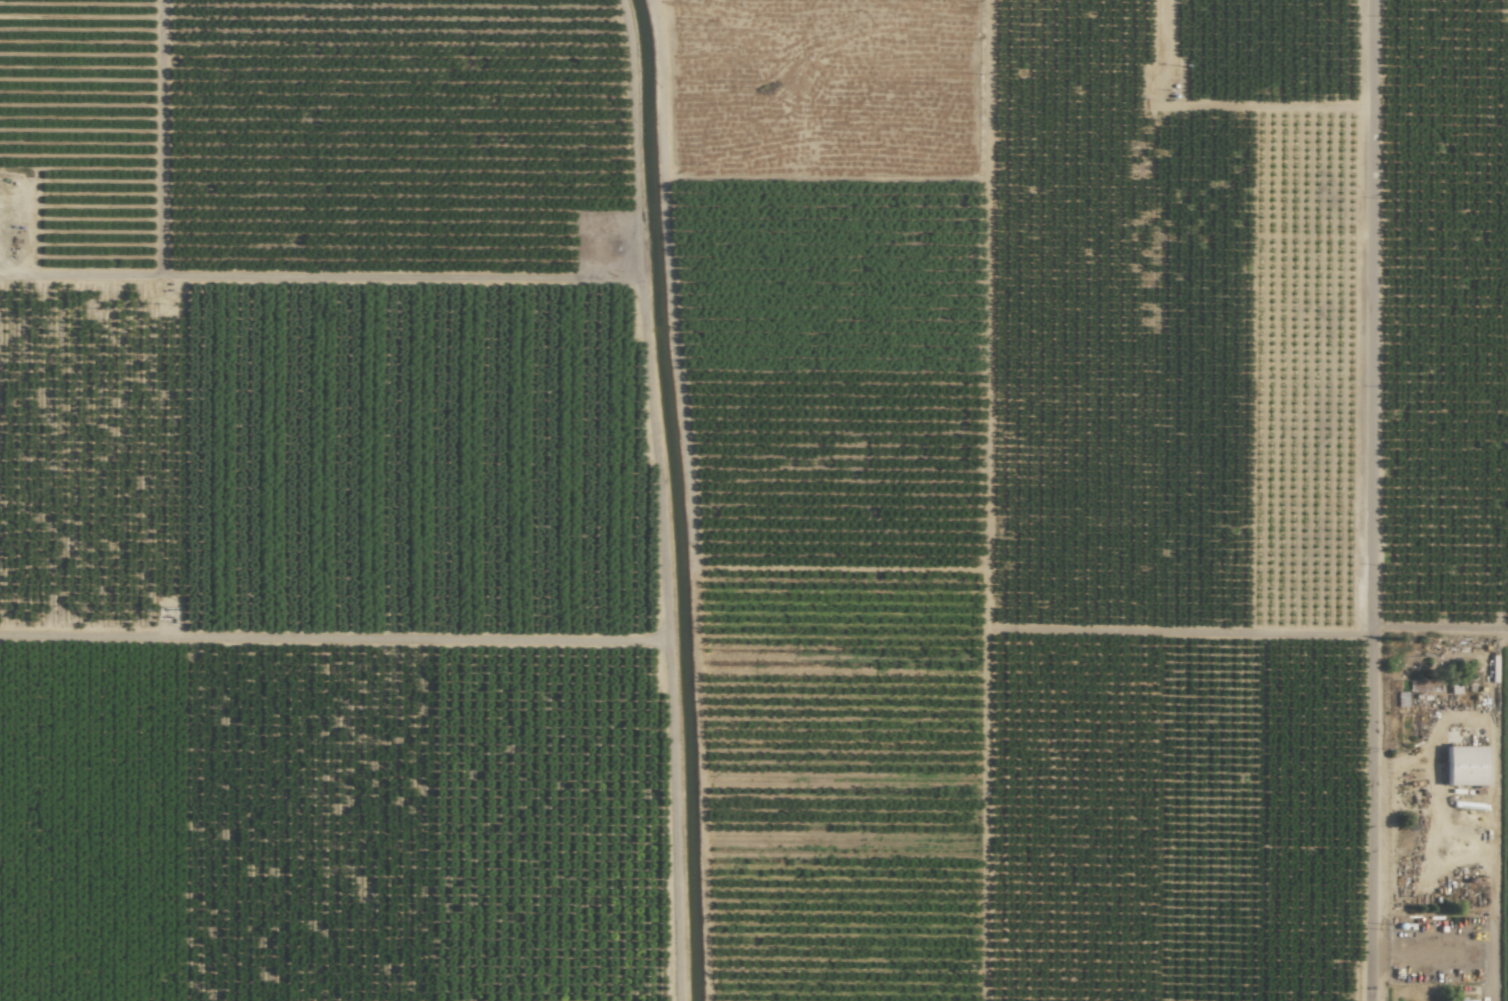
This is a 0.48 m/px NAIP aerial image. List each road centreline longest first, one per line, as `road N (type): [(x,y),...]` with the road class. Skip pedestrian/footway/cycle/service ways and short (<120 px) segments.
road 1 (residential): [(1376,0),(1372,1000)]

